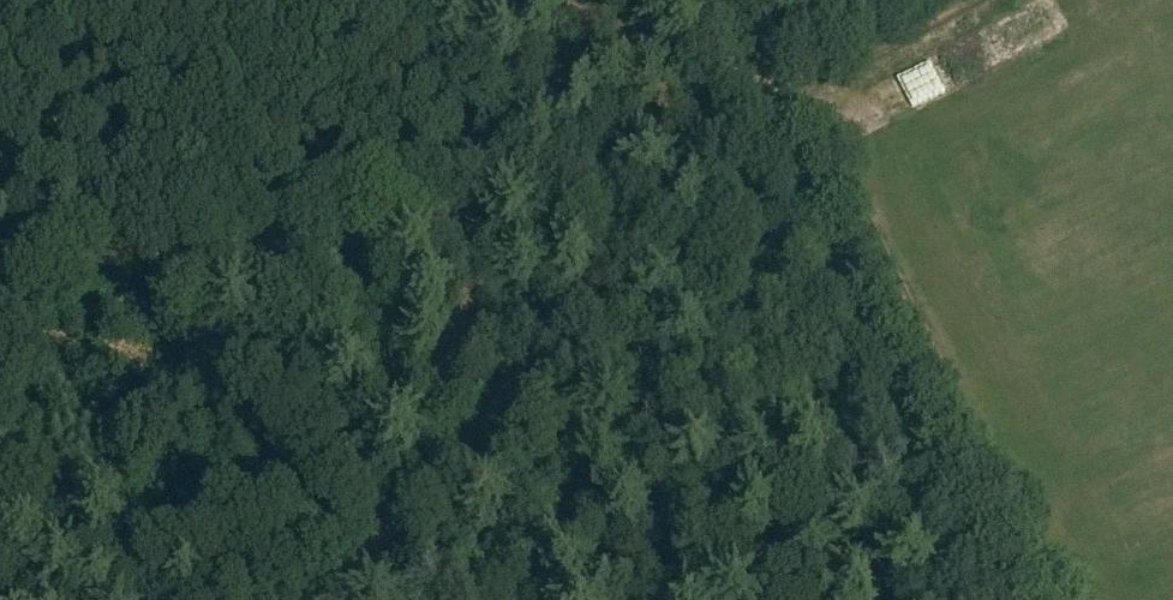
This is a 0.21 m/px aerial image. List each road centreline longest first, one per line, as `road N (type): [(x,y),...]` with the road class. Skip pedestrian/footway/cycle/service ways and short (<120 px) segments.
road 1 (track): [(330,599),(700,123)]
road 2 (track): [(751,100),(456,199),(204,246)]
road 3 (track): [(751,100),(999,599)]
road 4 (track): [(952,0),(751,100)]
road 5 (track): [(204,246),(155,252),(0,244)]

